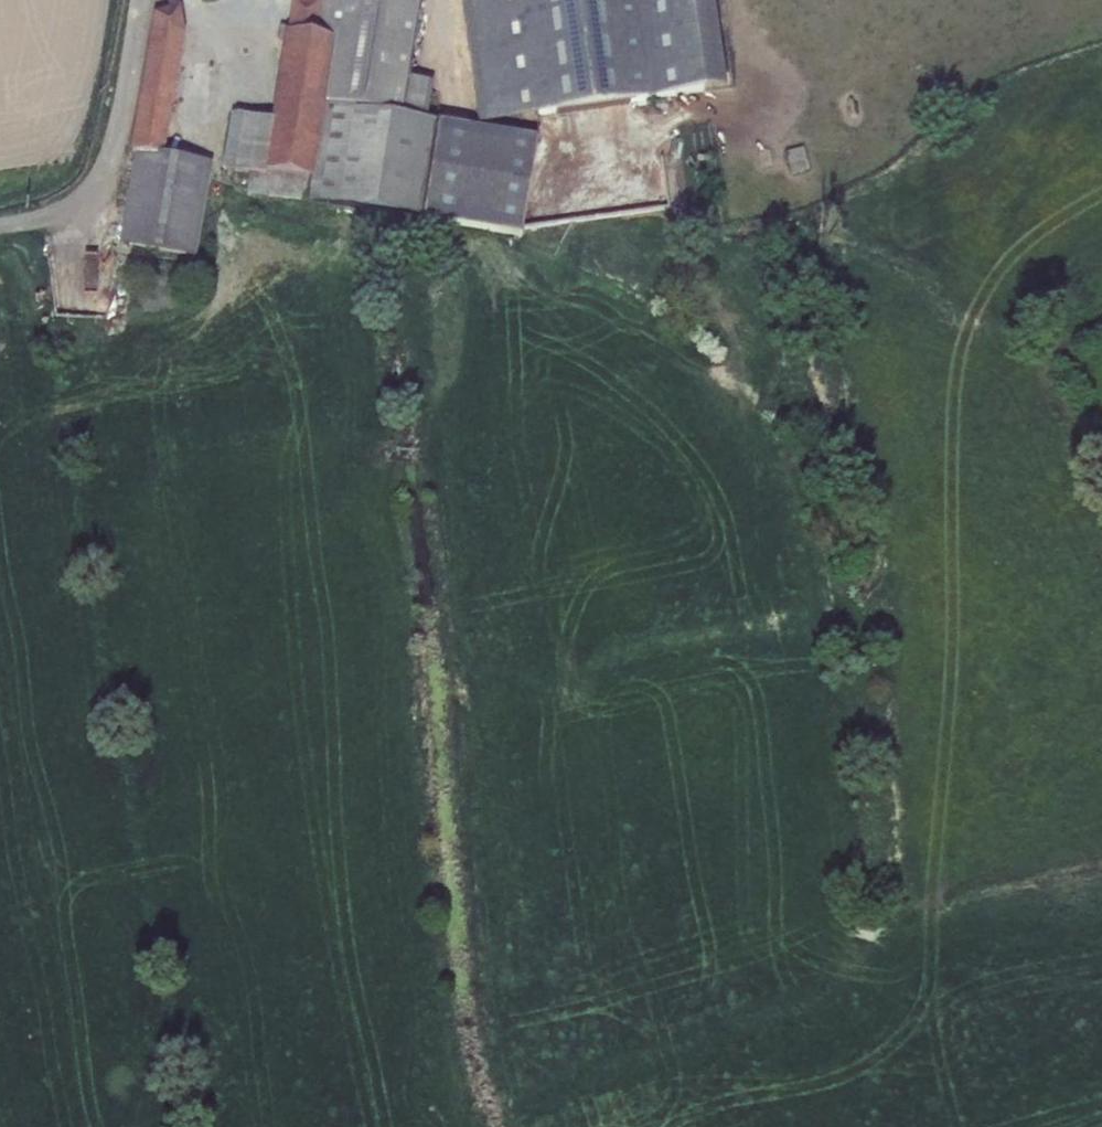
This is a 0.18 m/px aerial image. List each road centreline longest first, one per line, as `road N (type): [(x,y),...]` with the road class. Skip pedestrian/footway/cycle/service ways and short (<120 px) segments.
road 1 (unclassified): [(0,224),(58,218),(86,203),(111,177),(141,0)]

